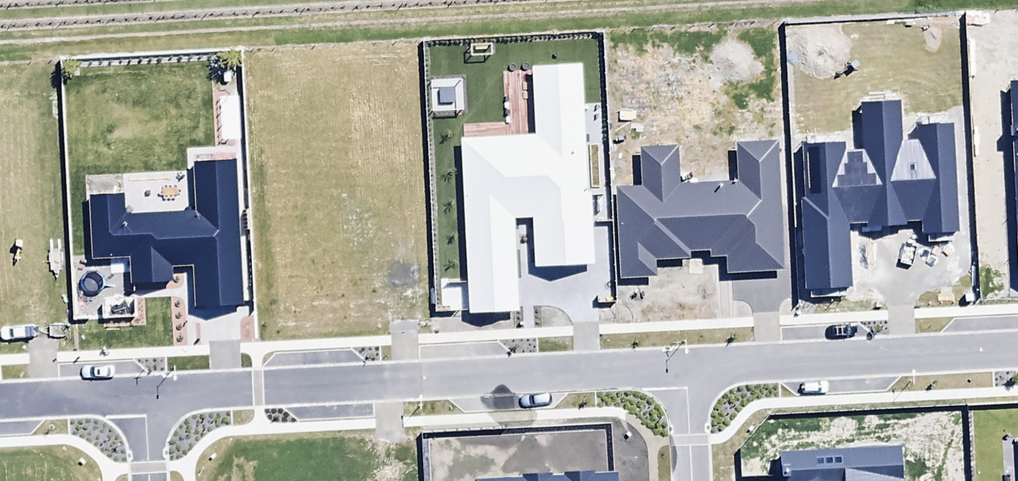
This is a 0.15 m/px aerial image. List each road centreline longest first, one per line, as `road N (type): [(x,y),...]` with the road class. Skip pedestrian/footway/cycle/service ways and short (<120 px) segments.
road 1 (residential): [(686,368),(141,394)]
road 2 (residential): [(1017,348),(686,368)]
road 3 (residential): [(141,394),(0,400)]

